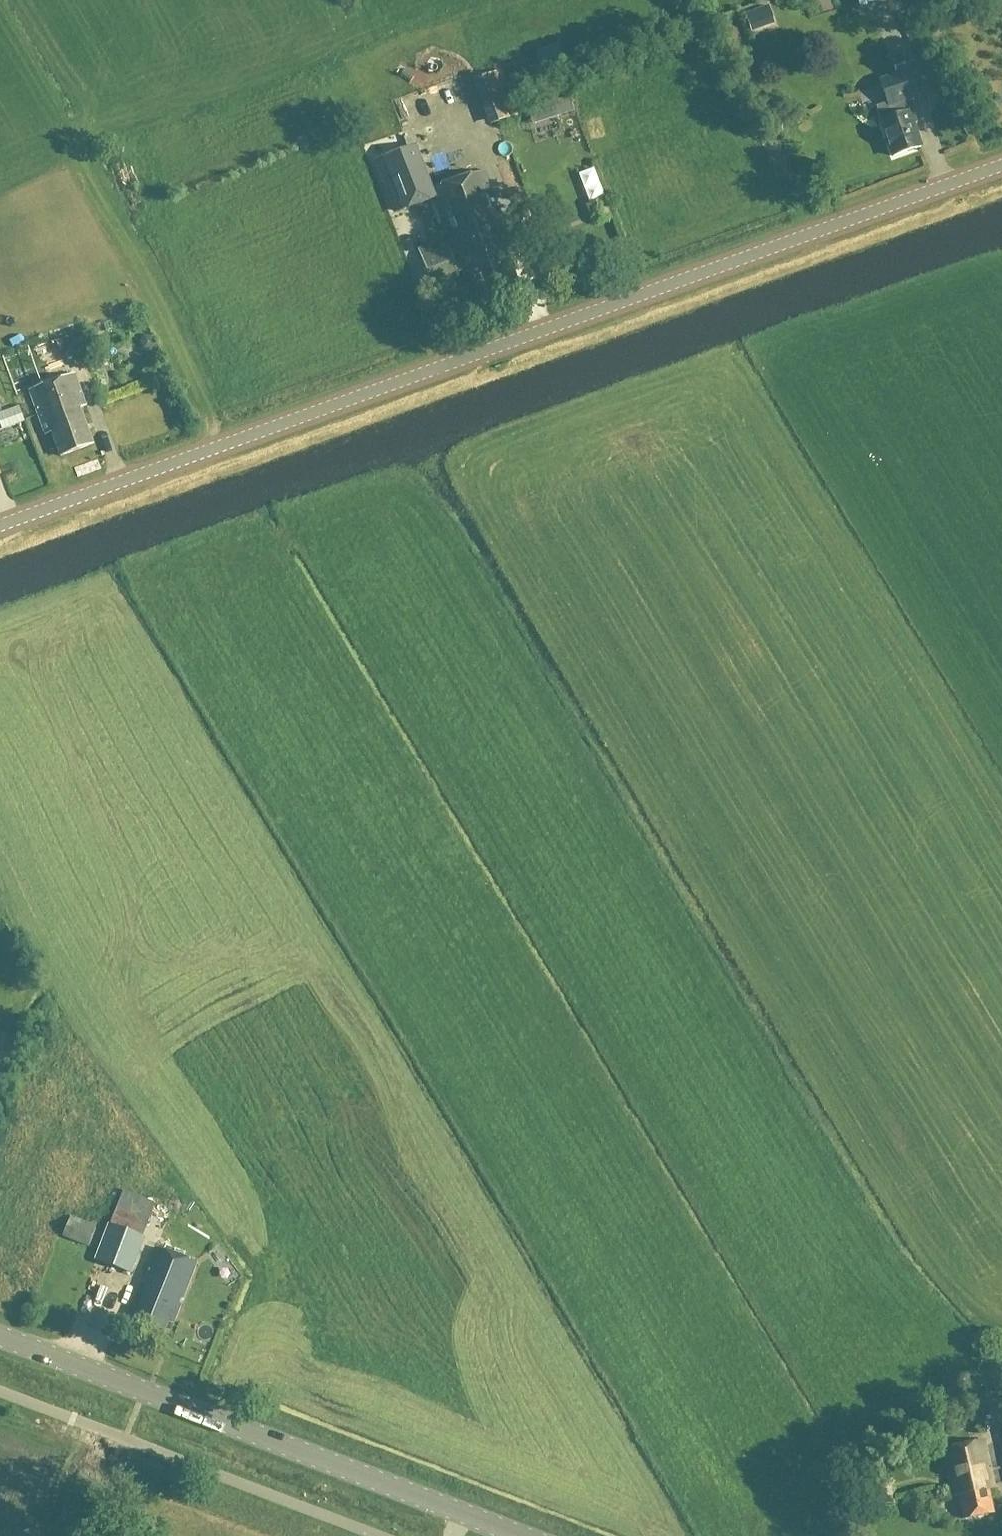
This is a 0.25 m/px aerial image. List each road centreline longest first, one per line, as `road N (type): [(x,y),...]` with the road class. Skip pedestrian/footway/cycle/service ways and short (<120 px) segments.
road 1 (unclassified): [(0,528),(1001,169)]
road 2 (tertiary): [(512,1535),(0,1339)]

